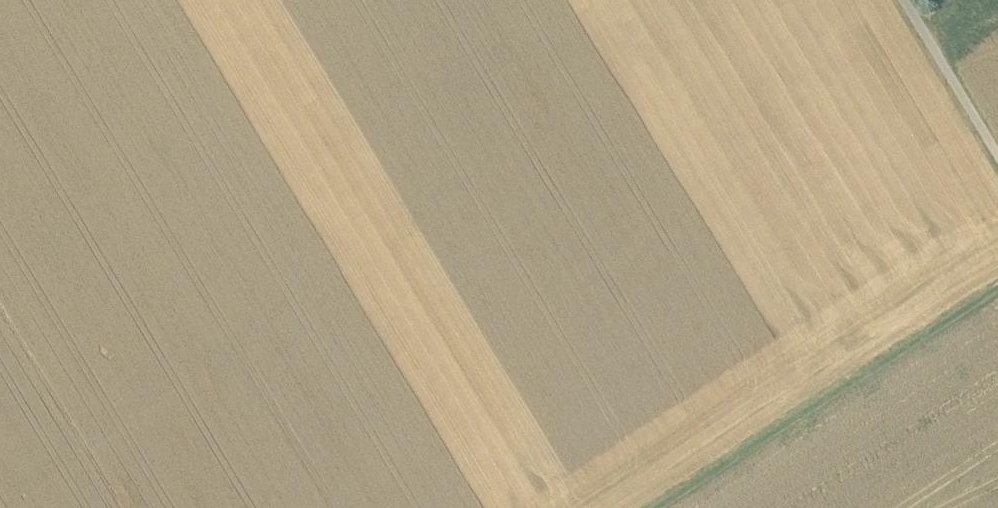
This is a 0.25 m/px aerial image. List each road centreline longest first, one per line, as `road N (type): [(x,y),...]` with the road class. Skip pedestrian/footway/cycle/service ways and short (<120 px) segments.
road 1 (track): [(664,507),(997,292)]
road 2 (track): [(901,0),(997,160)]

